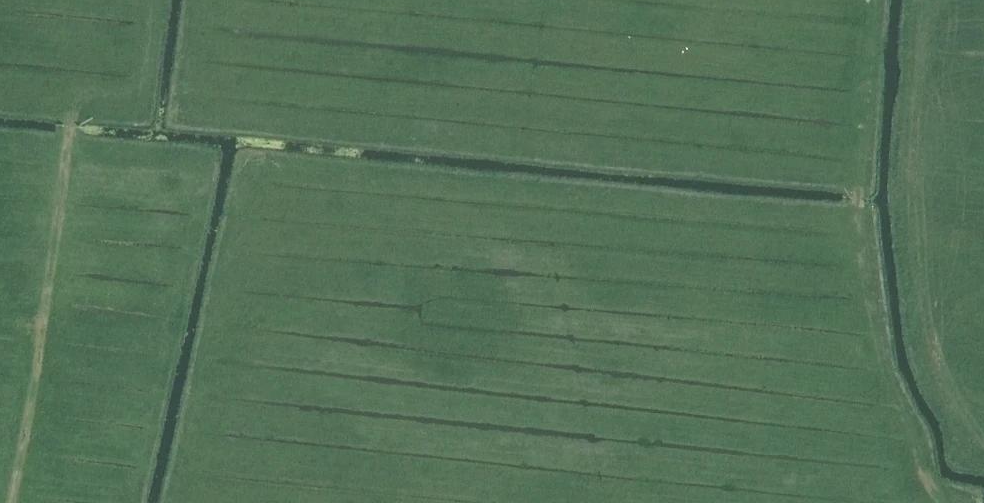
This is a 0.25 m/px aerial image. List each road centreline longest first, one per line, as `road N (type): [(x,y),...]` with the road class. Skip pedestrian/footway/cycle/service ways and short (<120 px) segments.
road 1 (track): [(912,196),(928,350),(953,414),(983,447)]

